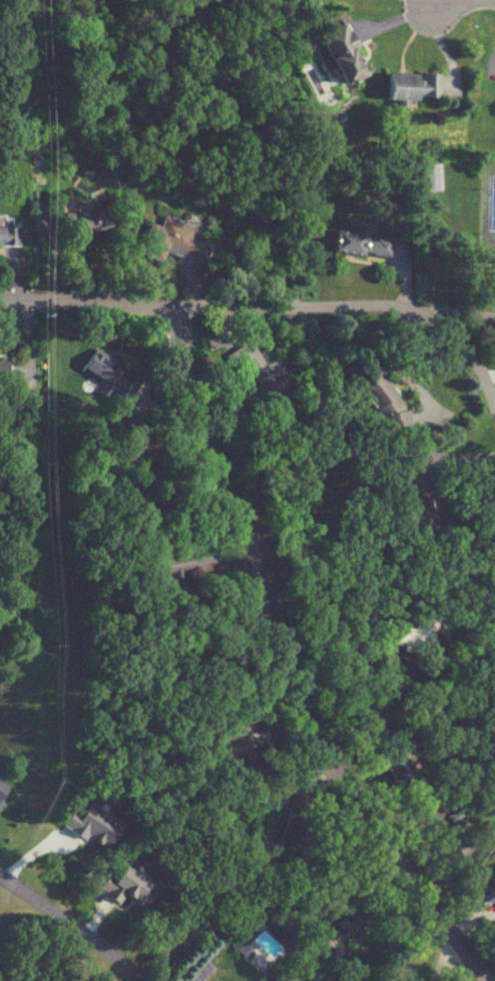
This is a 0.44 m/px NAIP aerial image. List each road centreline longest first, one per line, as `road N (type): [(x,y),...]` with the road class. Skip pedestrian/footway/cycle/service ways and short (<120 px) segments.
road 1 (residential): [(489,980),(299,728),(237,501),(191,411),(176,310)]
road 2 (residential): [(0,299),(176,310),(411,309),(451,329),(494,403)]
road 3 (residential): [(139,980),(0,875)]

